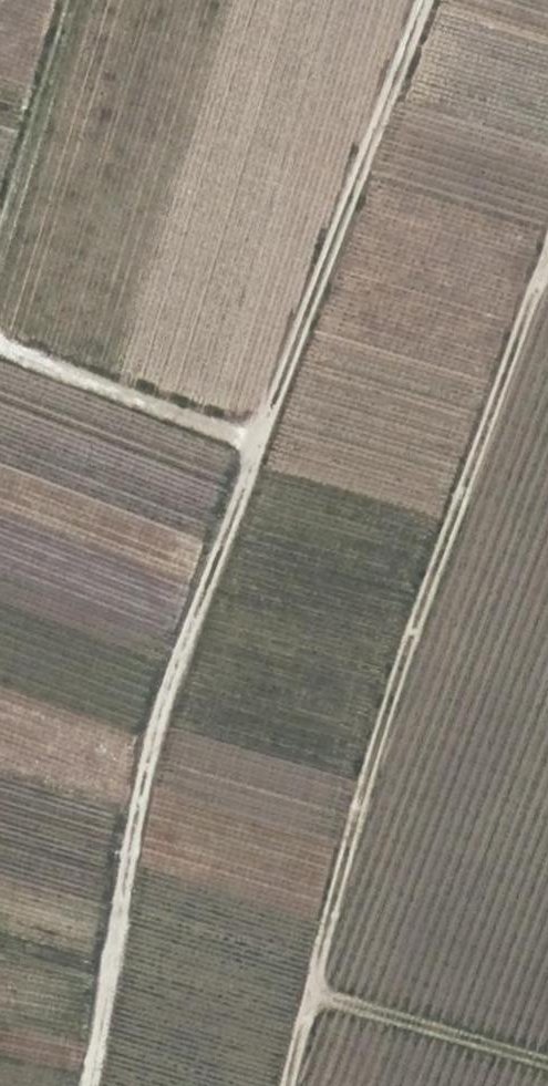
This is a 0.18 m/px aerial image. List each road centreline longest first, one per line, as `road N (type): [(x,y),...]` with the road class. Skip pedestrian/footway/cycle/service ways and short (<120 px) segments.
road 1 (track): [(81,1085),(146,754),(423,0)]
road 2 (track): [(288,1085),(413,617),(547,224)]
road 3 (track): [(258,449),(0,343)]
road 4 (track): [(0,244),(71,0)]
road 5 (track): [(309,992),(547,1063)]

